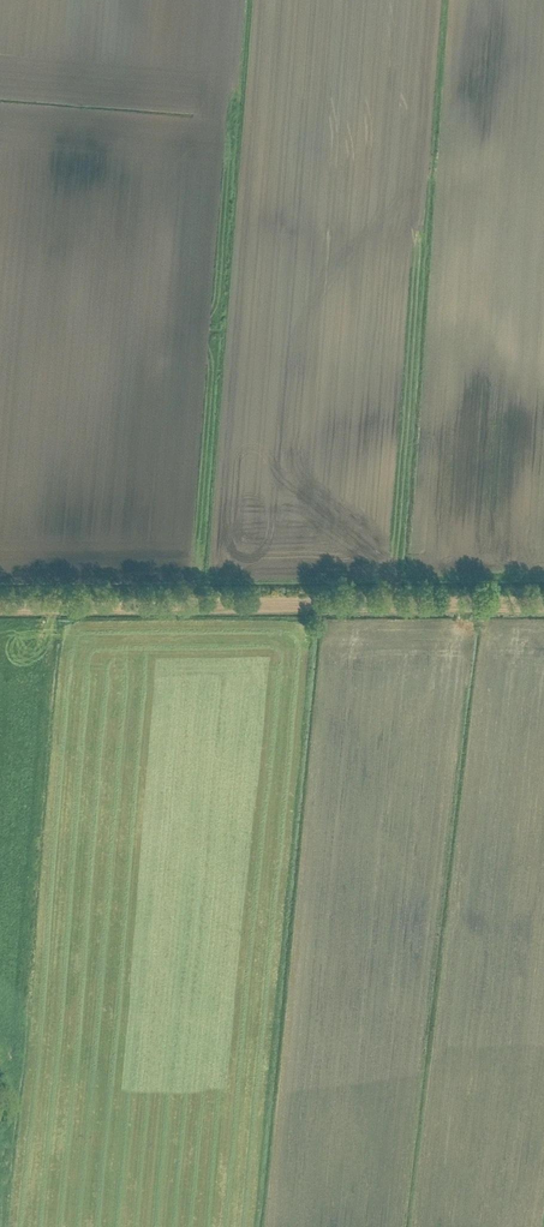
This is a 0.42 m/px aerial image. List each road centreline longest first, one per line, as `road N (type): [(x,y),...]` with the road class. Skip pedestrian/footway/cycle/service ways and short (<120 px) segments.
road 1 (track): [(543,603),(0,602)]

